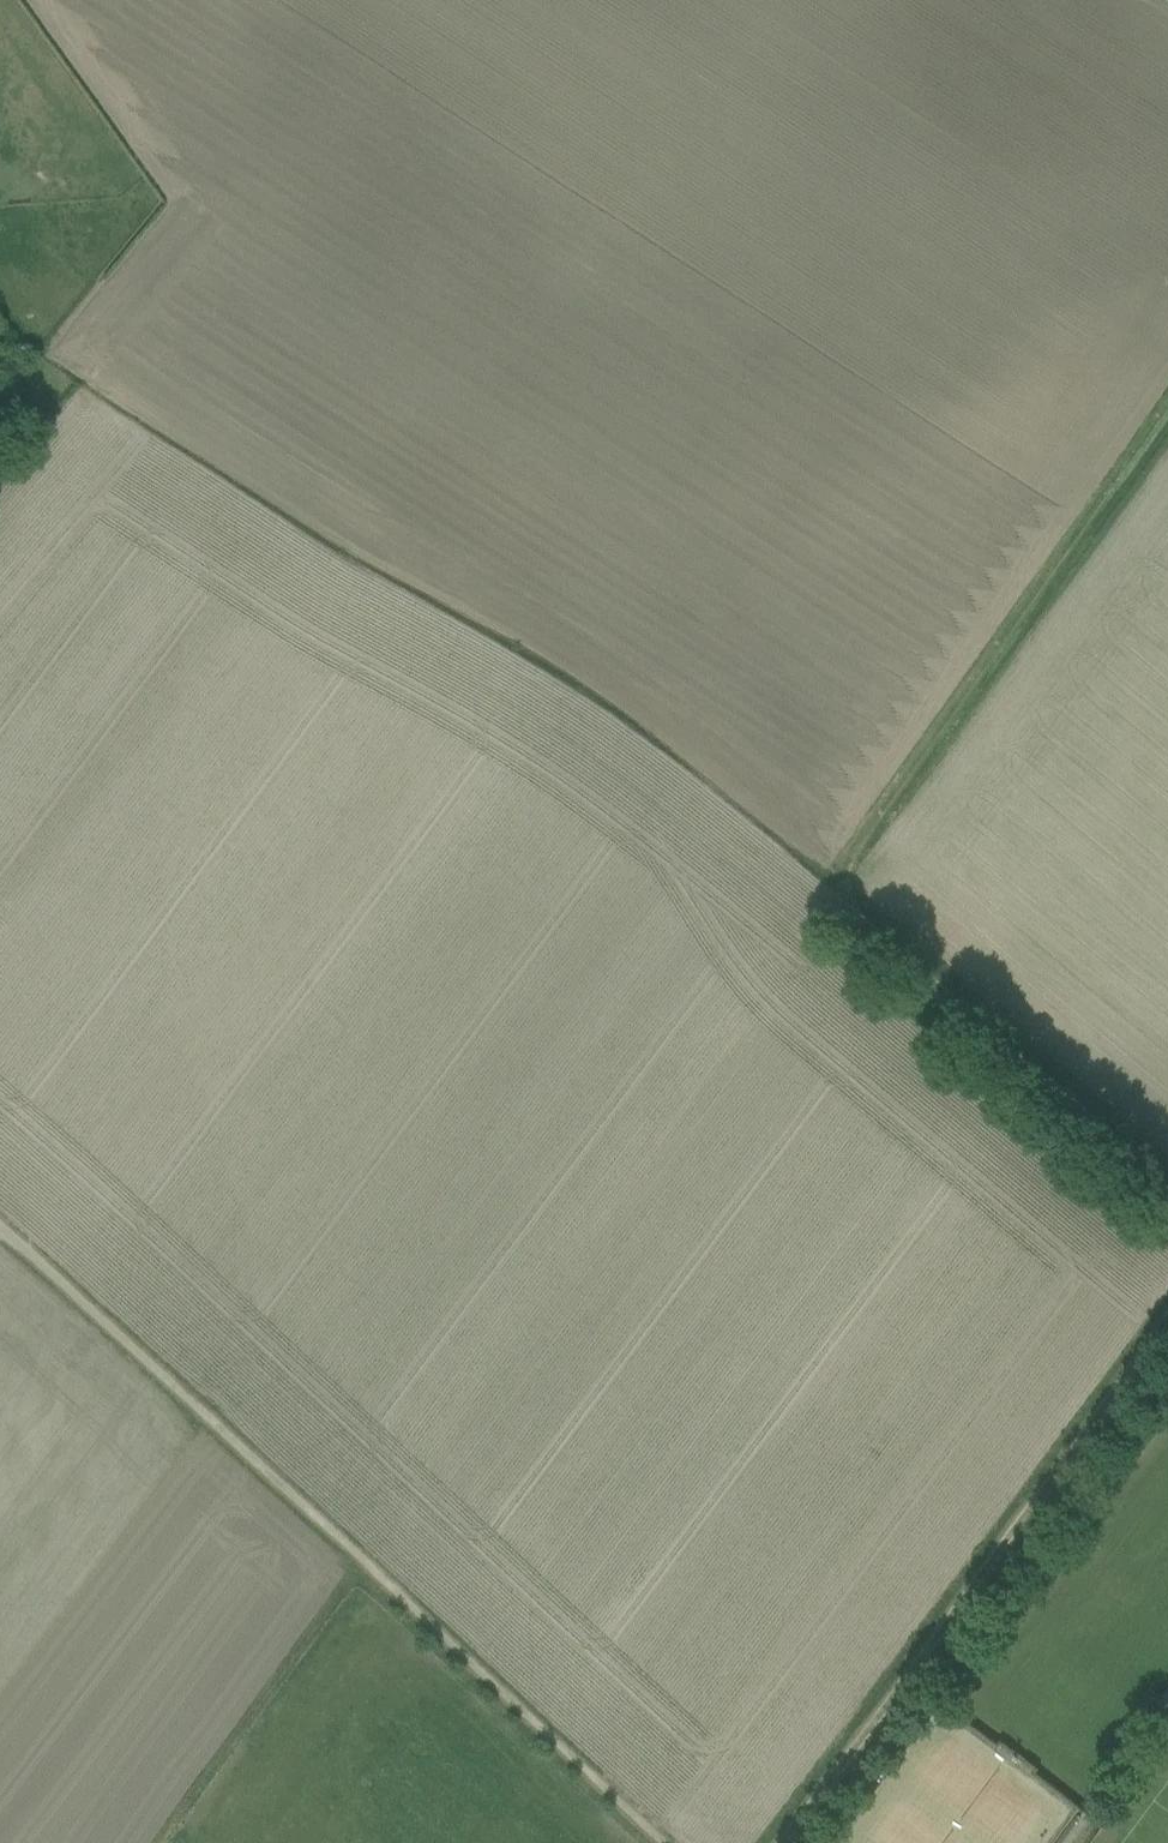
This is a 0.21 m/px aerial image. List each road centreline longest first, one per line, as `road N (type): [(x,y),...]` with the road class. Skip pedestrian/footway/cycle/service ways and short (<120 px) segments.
road 1 (track): [(1167,408),(844,879),(852,935),(1167,1196)]
road 2 (track): [(661,1842),(0,1238)]
road 3 (track): [(1167,1319),(785,1842)]

